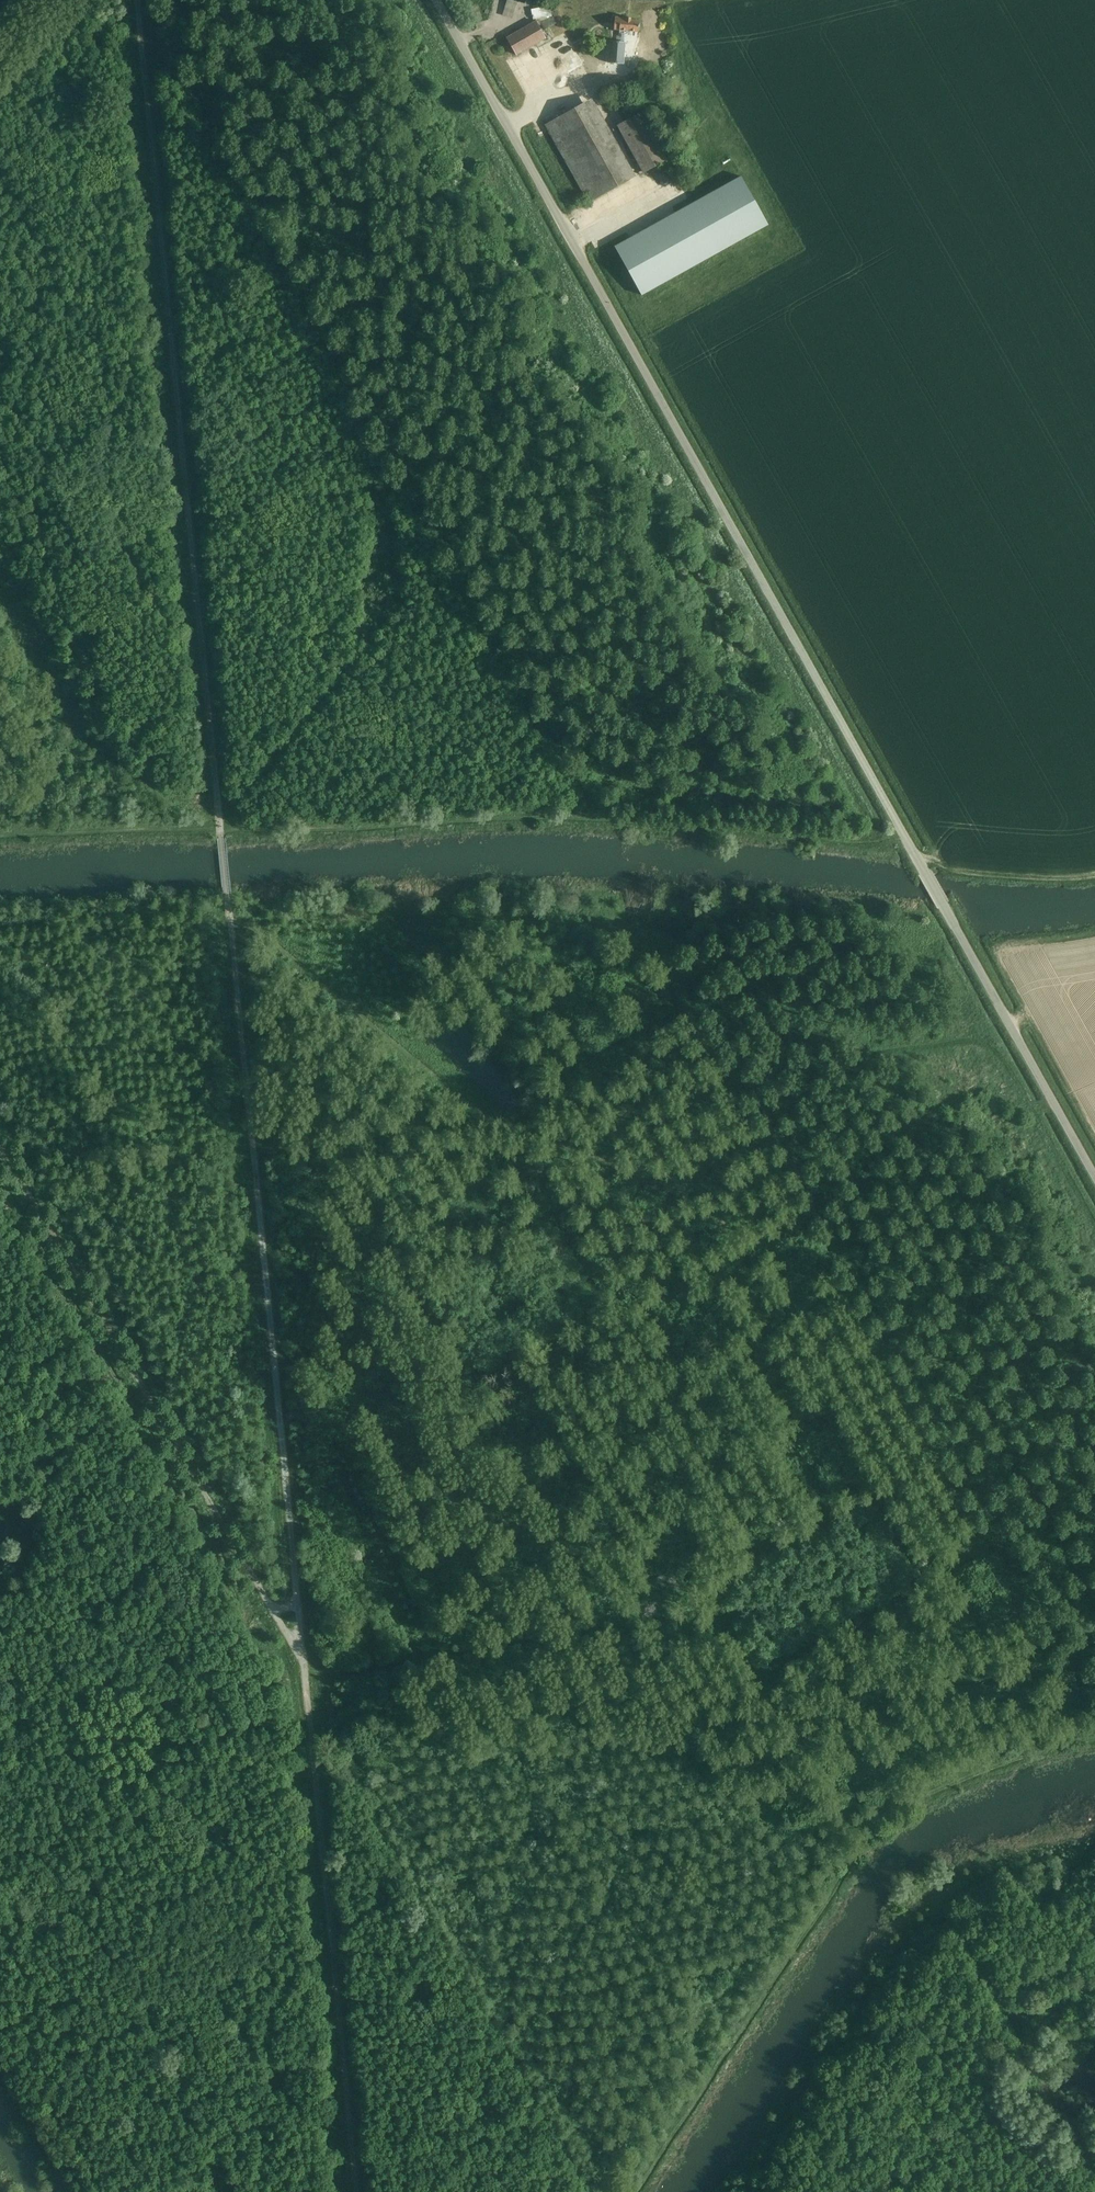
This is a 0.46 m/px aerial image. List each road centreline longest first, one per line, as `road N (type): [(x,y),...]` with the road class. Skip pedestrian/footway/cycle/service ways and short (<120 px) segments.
road 1 (unclassified): [(1094,1179),(433,0)]
road 2 (track): [(848,1580),(734,1220),(475,1108),(229,915)]
road 3 (track): [(598,818),(386,437),(338,101),(304,57),(227,30),(181,0)]
road 4 (track): [(254,1164),(979,1037),(1094,1234)]
road 5 (track): [(868,840),(420,0)]
road 6 (track): [(220,827),(138,0)]
road 7 (track): [(306,1664),(0,1147)]
road 8 (track): [(306,1664),(358,1663),(848,1580)]
road 9 (track): [(358,2191),(306,1664)]
road 10 (track): [(306,1664),(254,1164)]
road 11 (track): [(636,2191),(897,1796)]
road 12 (track): [(236,826),(383,613),(395,576),(386,437)]
road 13 (track): [(236,826),(598,818)]
road 14 (track): [(254,1164),(220,827)]
road 15 (track): [(218,805),(162,790),(78,734),(0,590)]
road 16 (track): [(908,843),(598,818)]
road 17 (track): [(897,1796),(848,1580)]
road 18 (track): [(0,835),(220,827)]
road 19 (track): [(70,2191),(0,2072)]

